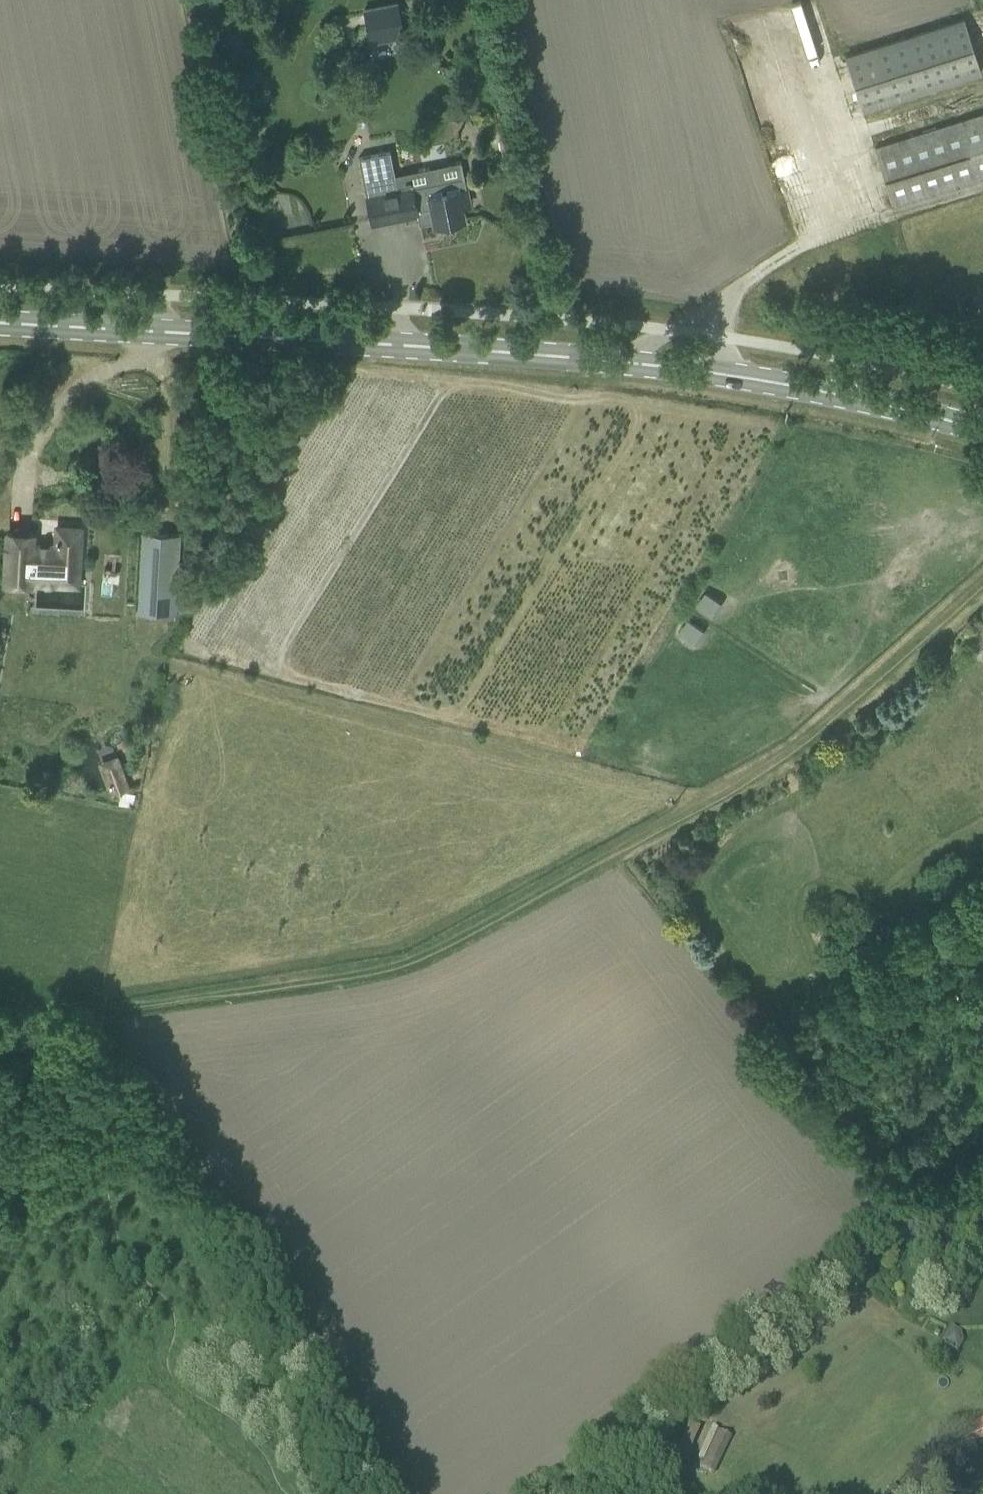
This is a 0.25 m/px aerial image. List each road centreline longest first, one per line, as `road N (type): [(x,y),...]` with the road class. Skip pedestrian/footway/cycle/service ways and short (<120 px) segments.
road 1 (track): [(982,604),(735,796),(536,911),(416,965),(268,1013),(146,1027),(0,1025)]
road 2 (primary): [(982,433),(771,383),(611,362),(0,322)]

